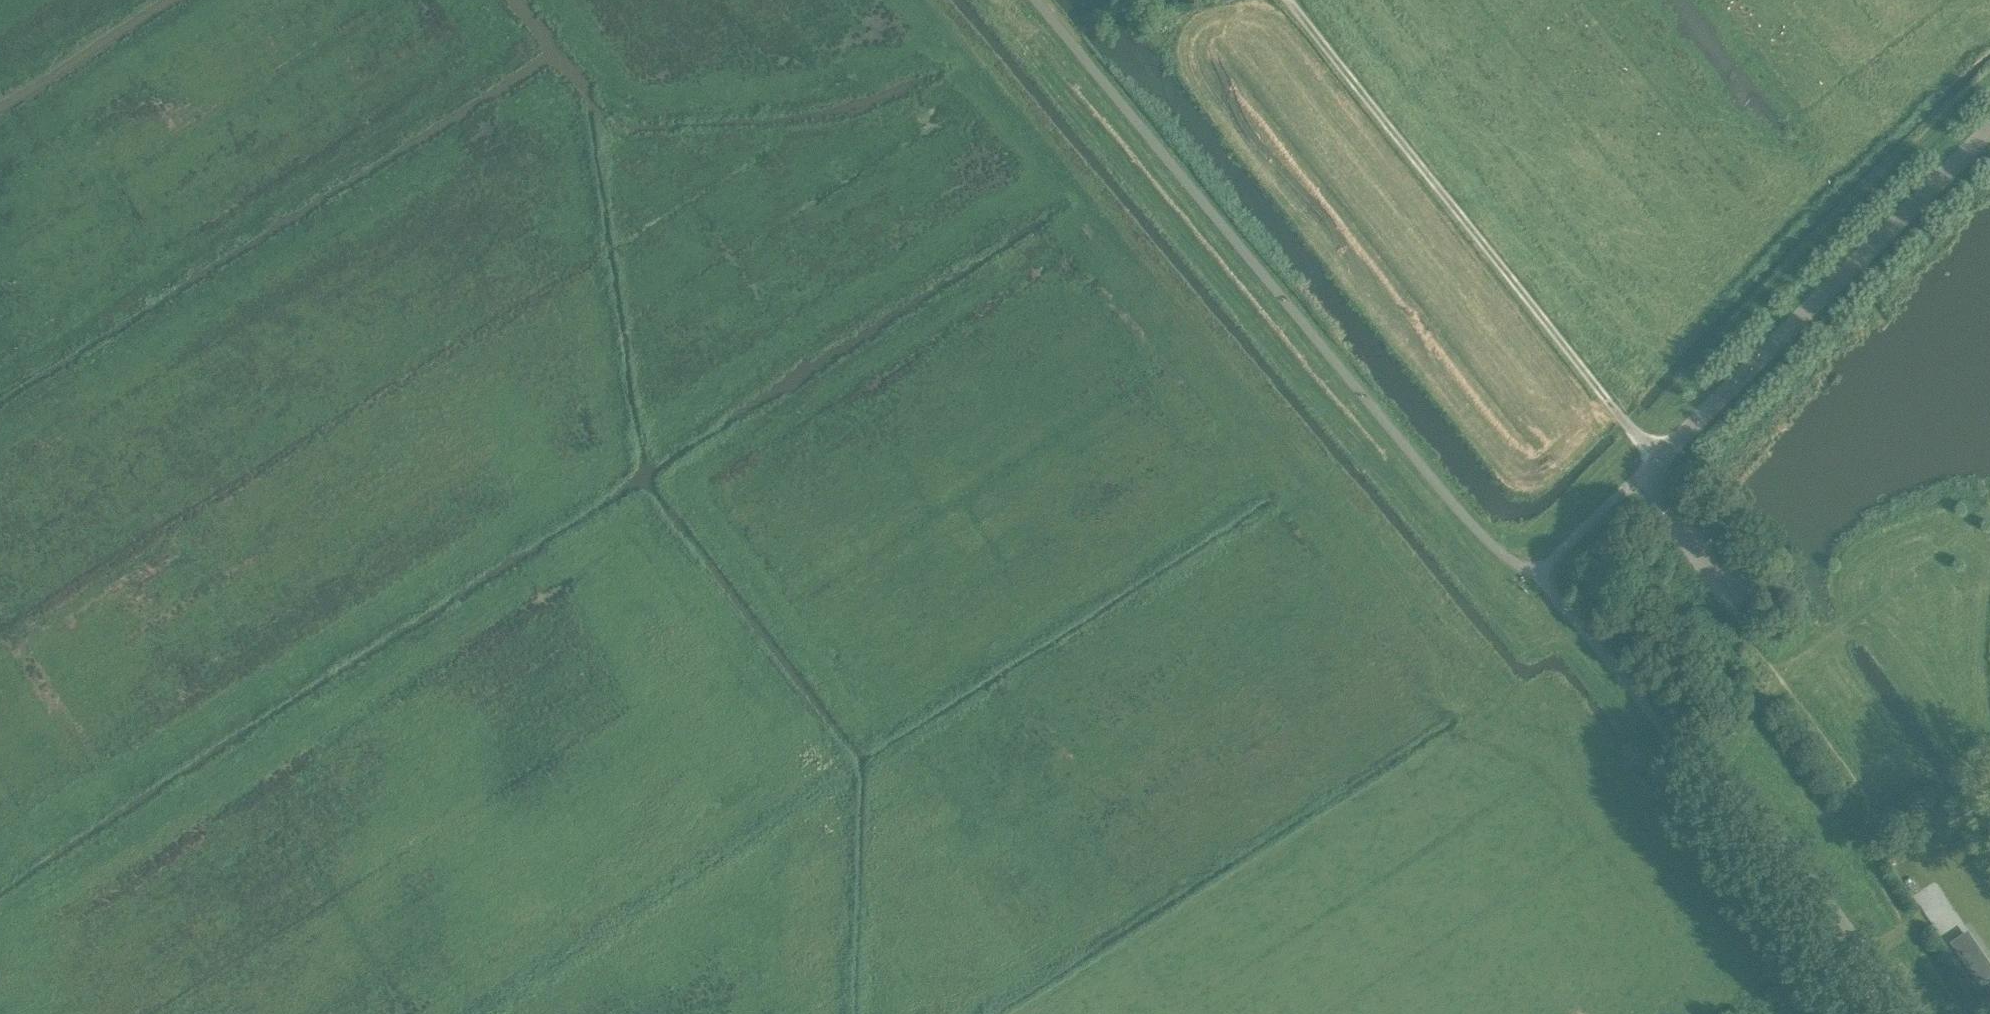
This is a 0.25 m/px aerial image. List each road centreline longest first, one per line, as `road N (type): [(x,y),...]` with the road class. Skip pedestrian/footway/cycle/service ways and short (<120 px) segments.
road 1 (unclassified): [(1643,475),(1989,133)]

